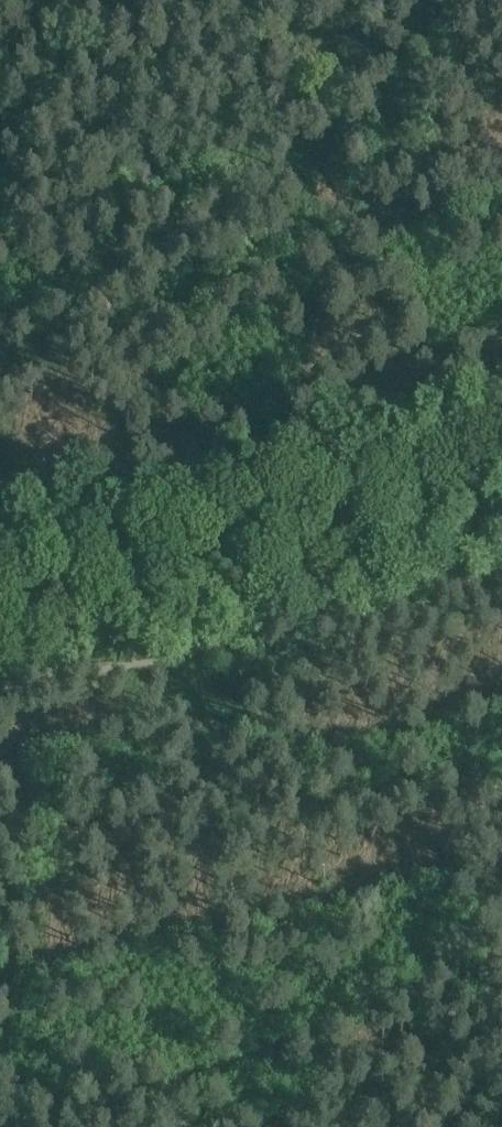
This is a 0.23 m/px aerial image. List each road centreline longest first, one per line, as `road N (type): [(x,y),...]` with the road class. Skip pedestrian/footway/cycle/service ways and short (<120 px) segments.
road 1 (track): [(501,472),(291,538),(96,571),(0,599)]

